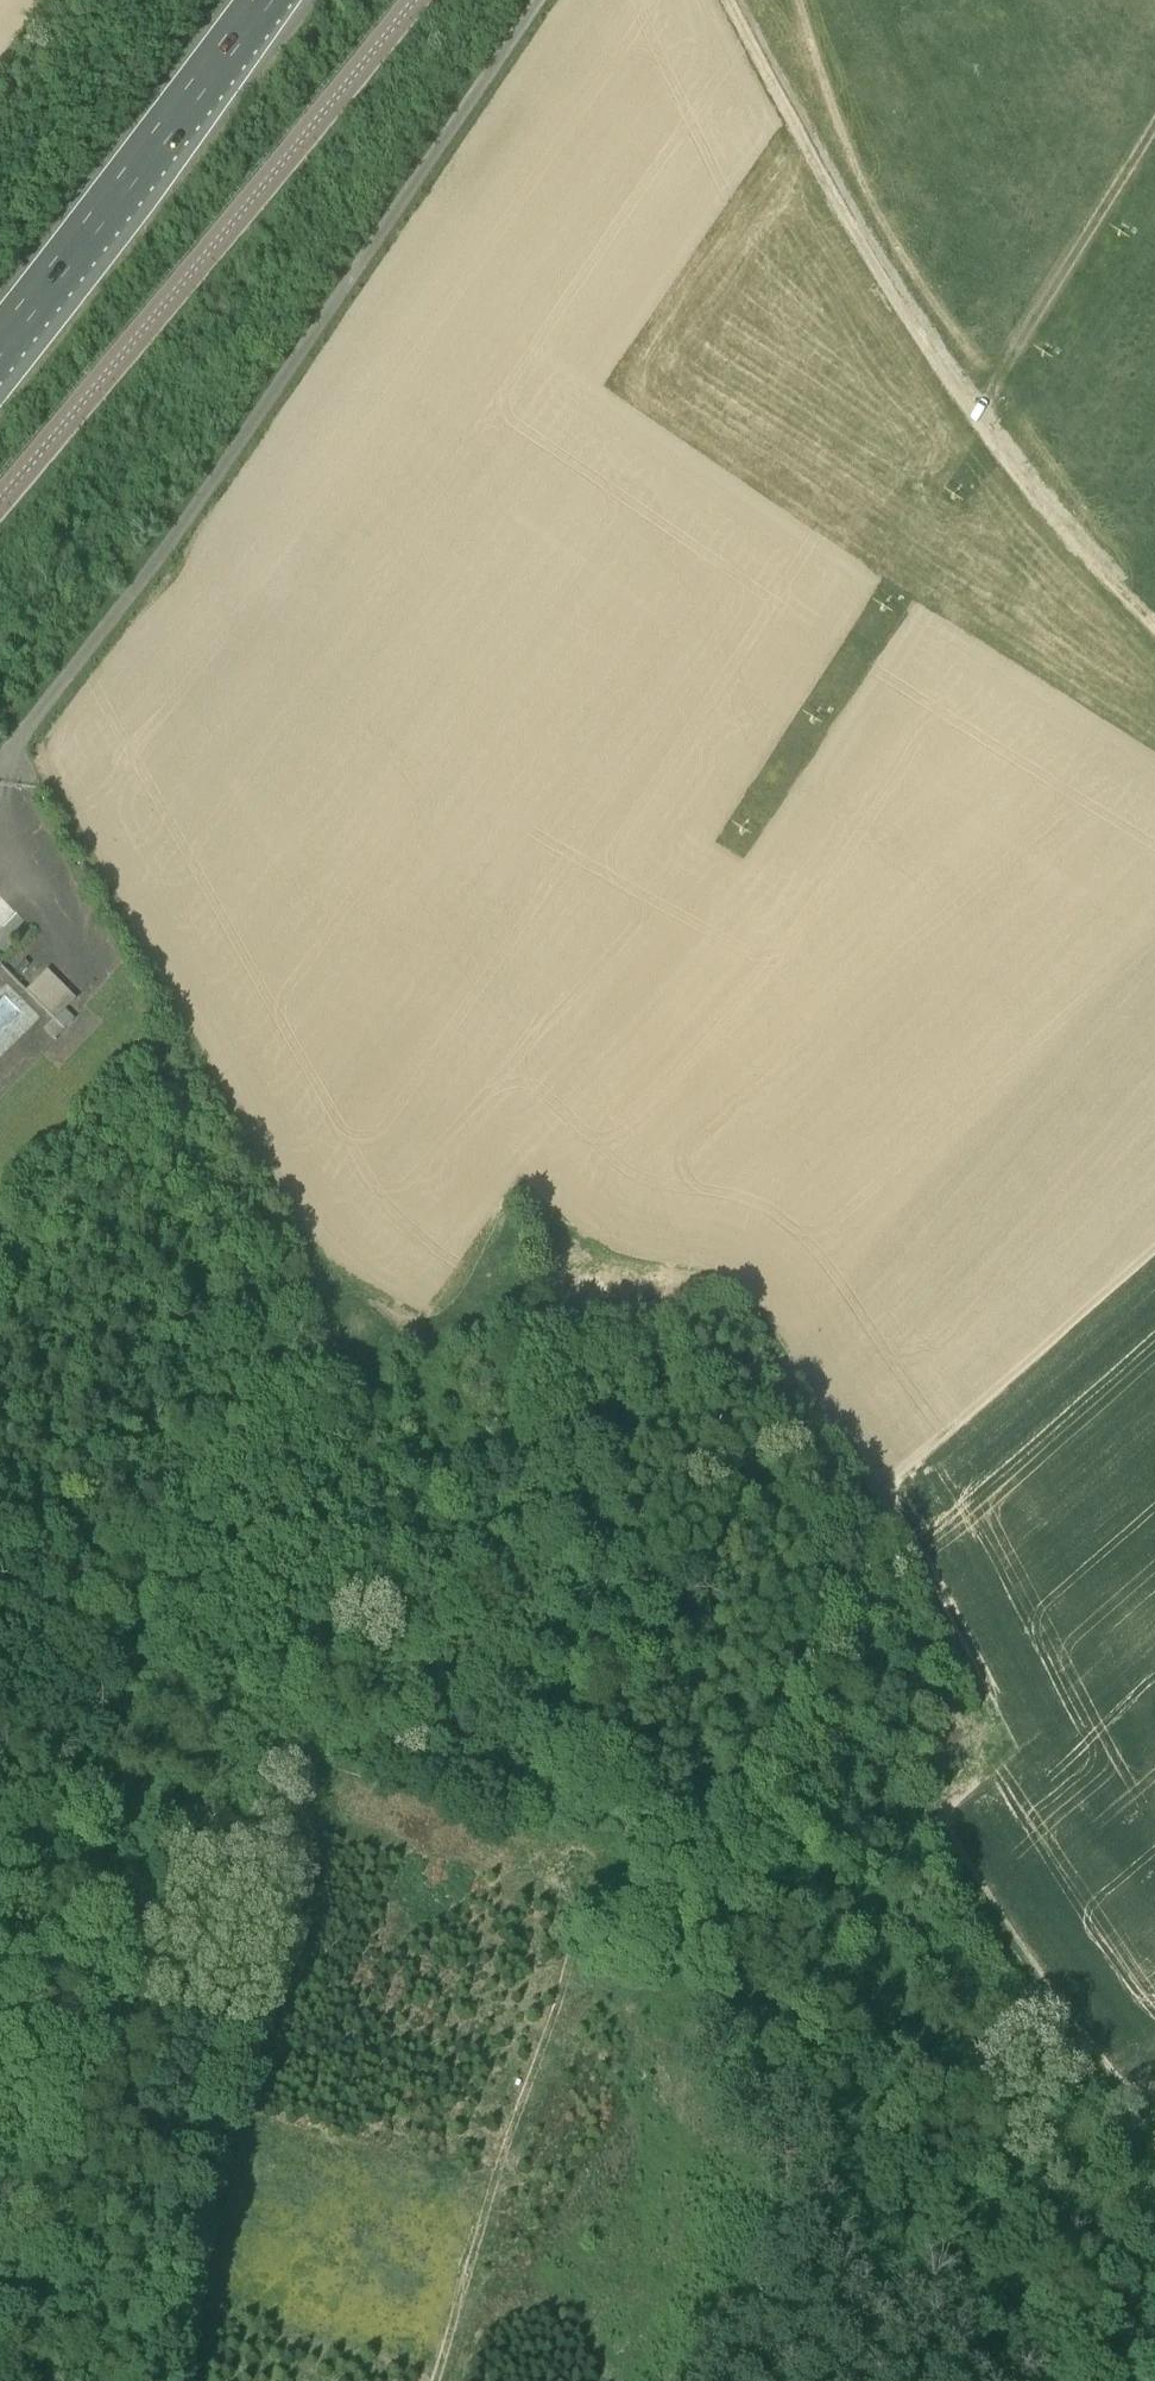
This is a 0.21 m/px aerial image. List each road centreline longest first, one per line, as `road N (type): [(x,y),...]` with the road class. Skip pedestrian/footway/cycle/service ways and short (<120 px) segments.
road 1 (track): [(1154,635),(996,477),(854,259),(718,0)]
road 2 (tertiary): [(0,498),(412,0)]
road 3 (track): [(435,2380),(574,1945)]
road 4 (motorway): [(0,342),(263,0)]
road 5 (track): [(0,2172),(32,2049),(38,1944),(27,1894),(0,1861)]

